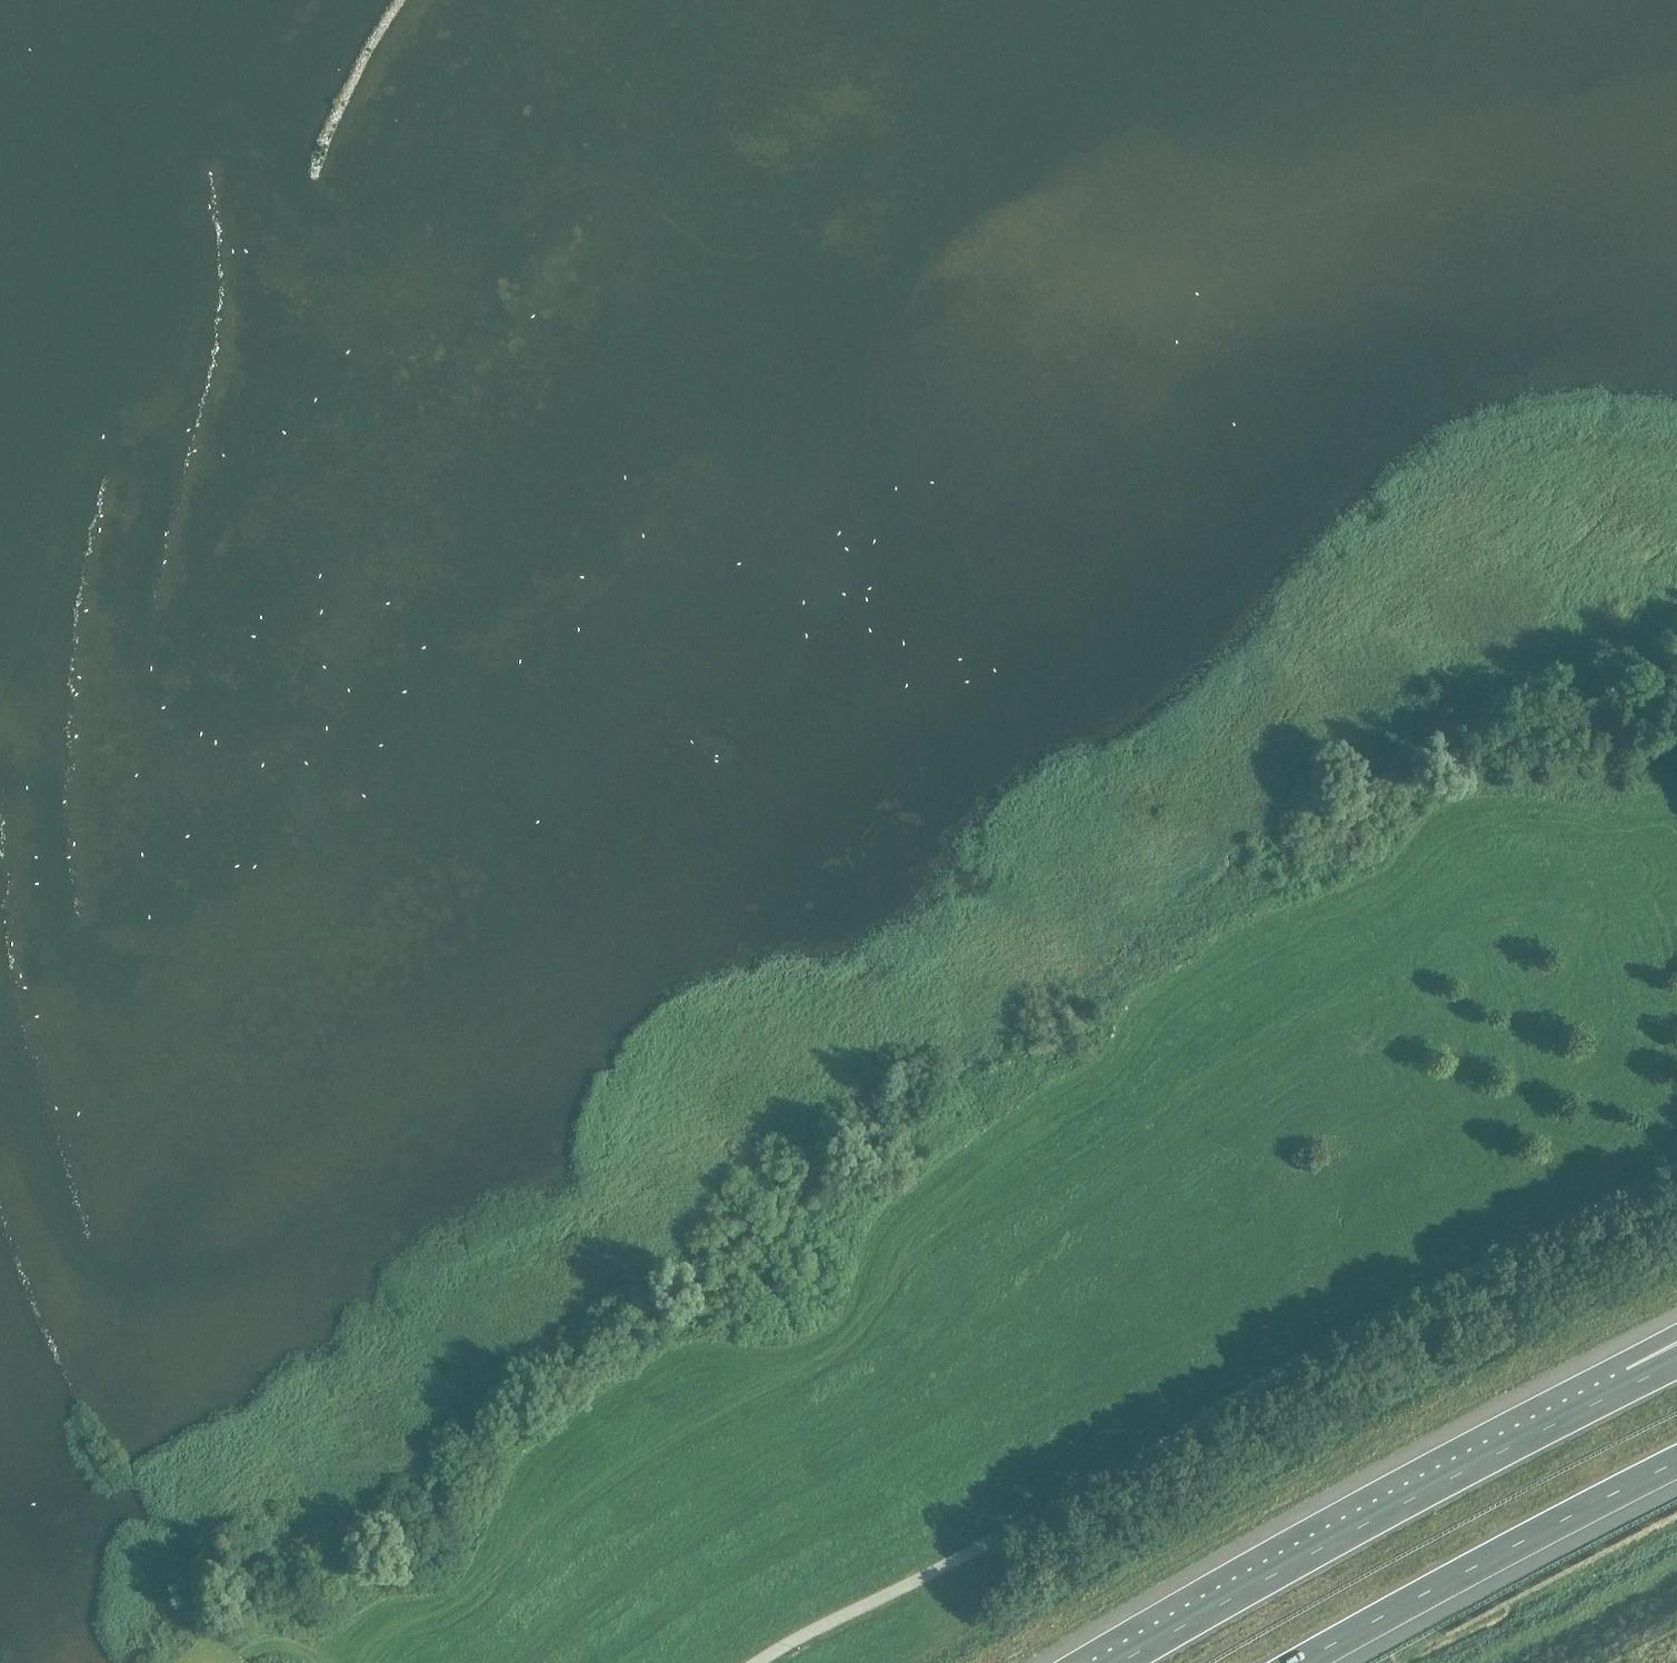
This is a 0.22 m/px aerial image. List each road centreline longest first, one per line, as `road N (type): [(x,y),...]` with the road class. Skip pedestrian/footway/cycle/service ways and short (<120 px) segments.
road 1 (motorway): [(1634,1383),(1121,1662)]
road 2 (motorway): [(1307,1662),(1676,1467)]

